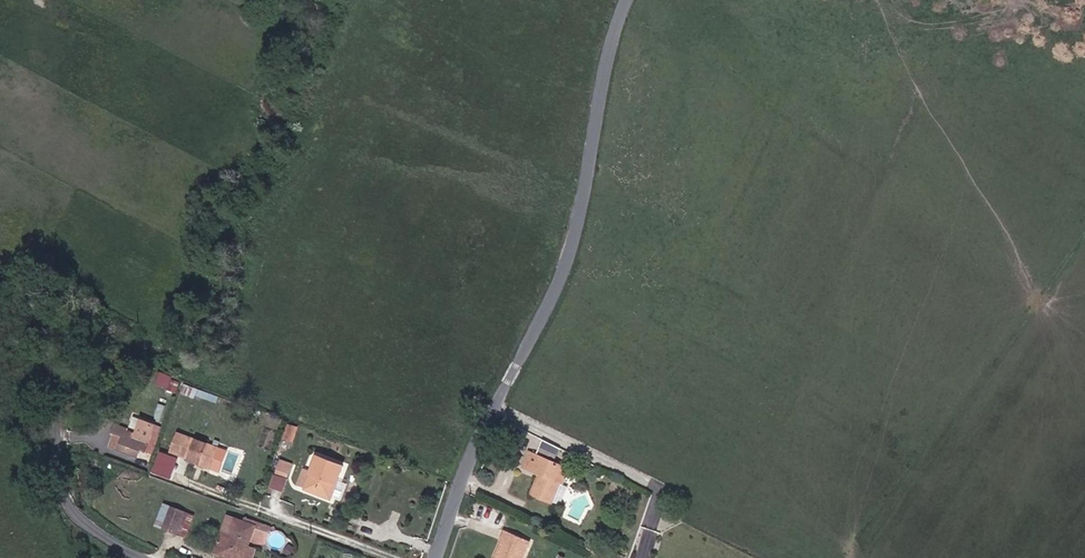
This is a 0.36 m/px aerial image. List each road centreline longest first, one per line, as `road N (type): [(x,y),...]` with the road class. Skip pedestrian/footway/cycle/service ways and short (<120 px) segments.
road 1 (tertiary): [(435,557),(583,212),(626,0)]
road 2 (residential): [(143,557),(75,514),(41,310),(0,272)]

